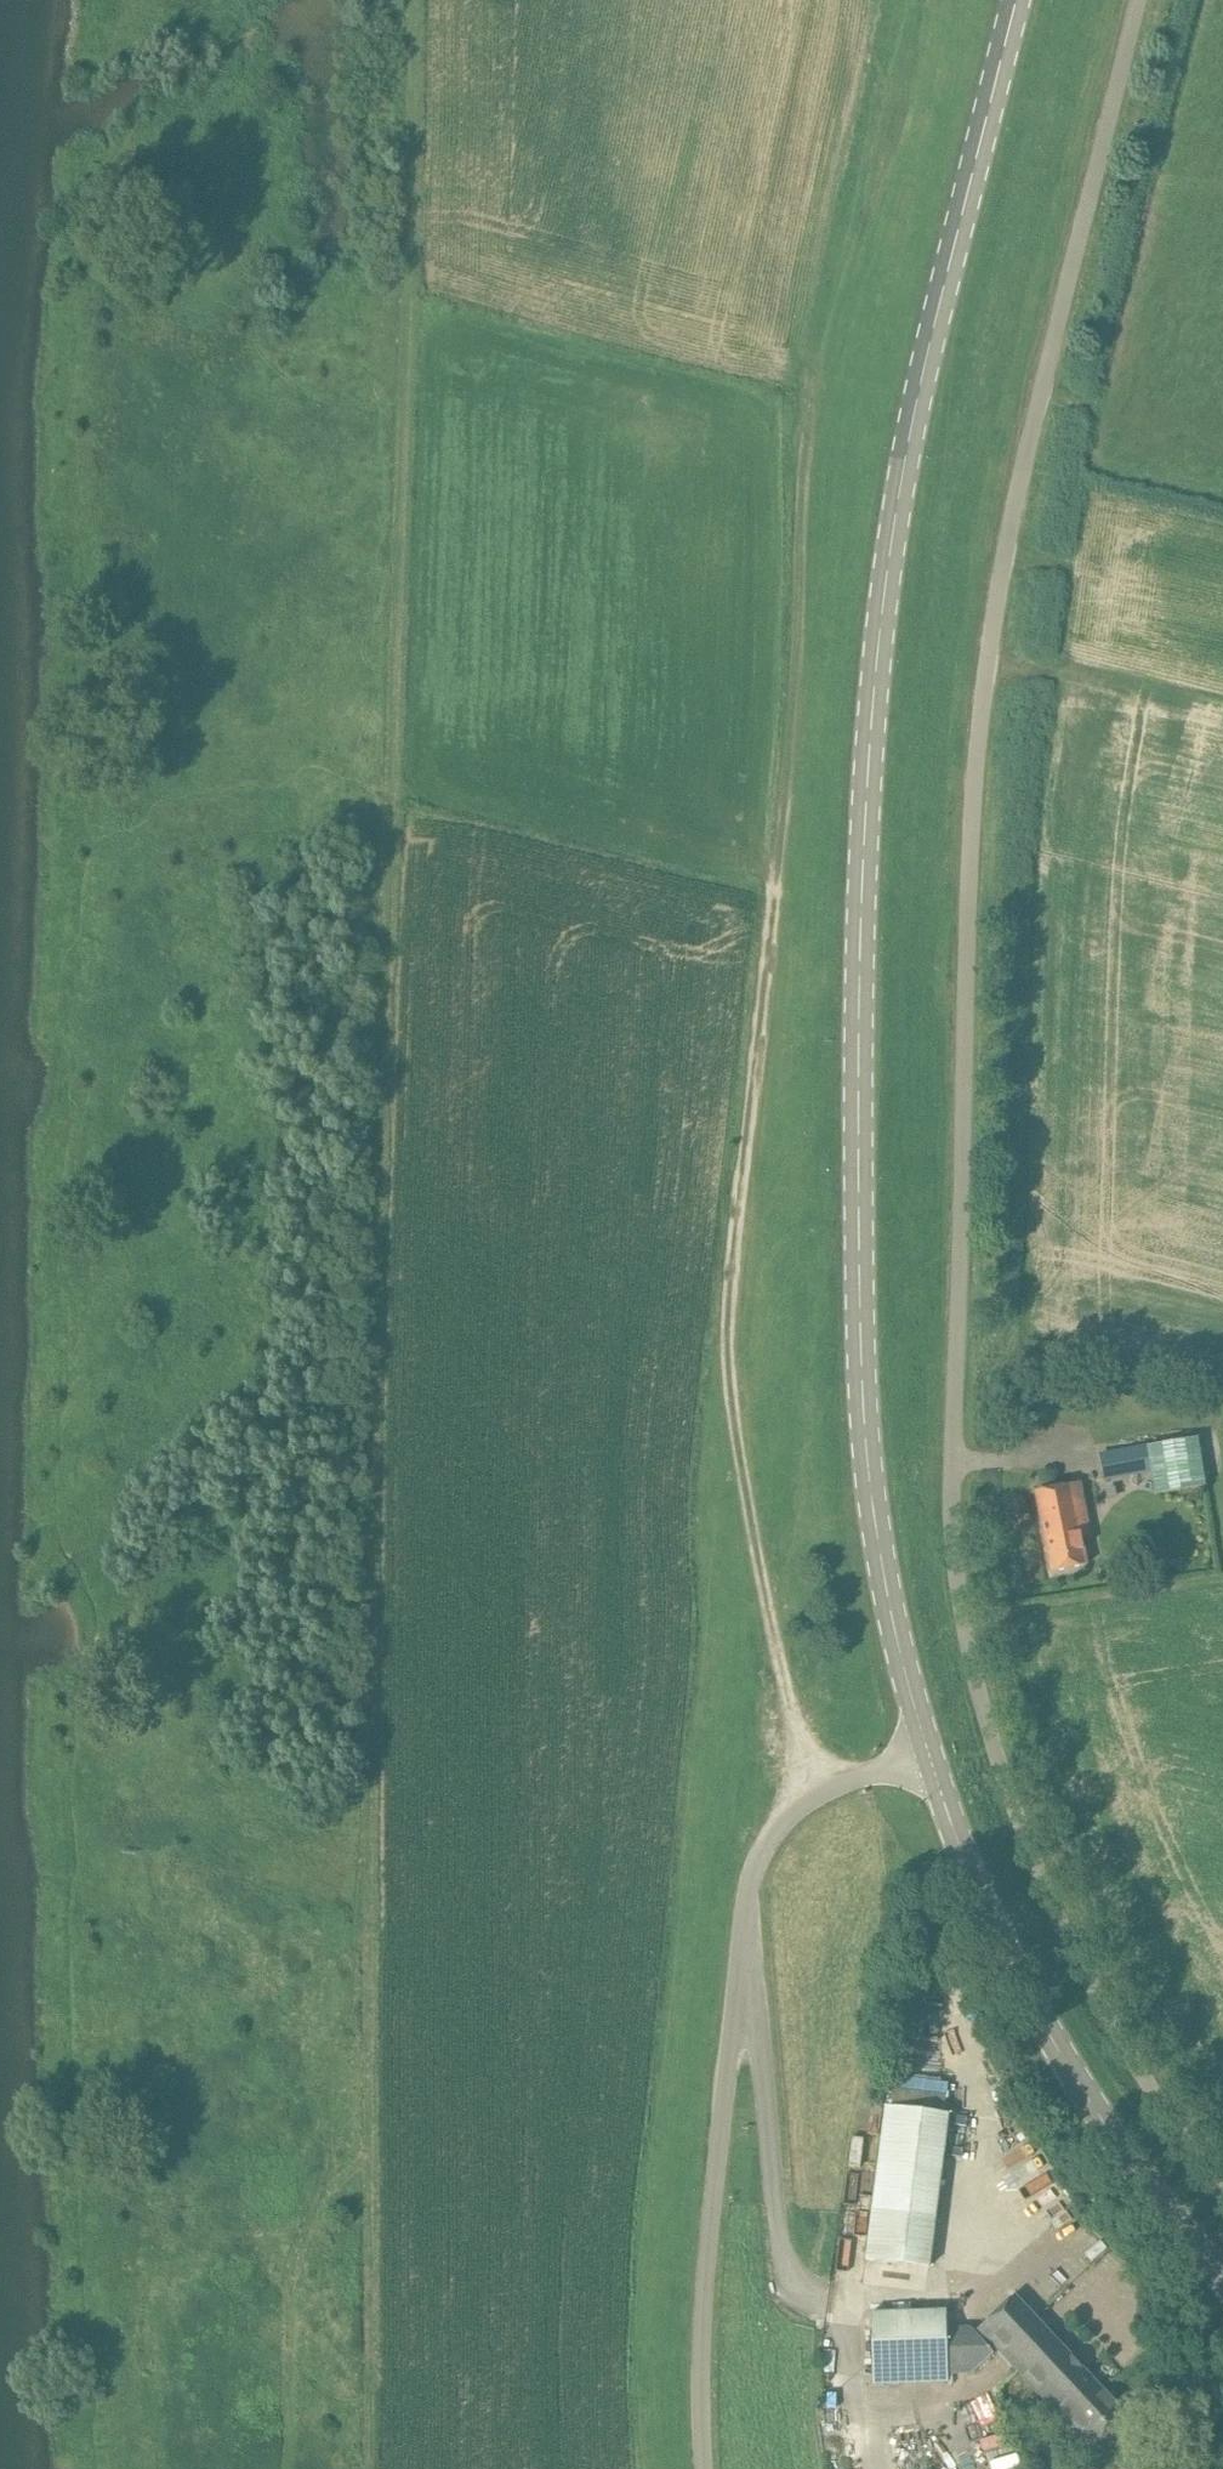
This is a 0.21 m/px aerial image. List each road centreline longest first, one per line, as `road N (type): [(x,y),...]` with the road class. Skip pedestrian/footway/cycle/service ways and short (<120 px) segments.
road 1 (unclassified): [(1222,2196),(1080,1969),(1012,1808),(966,1638),(952,1531),(974,771),(995,612),(1040,388),(1137,0)]
road 2 (secondary): [(928,1751),(882,1571),(868,1464),(858,1013),(866,810),(897,498),(1016,0)]
road 3 (track): [(807,1798),(724,1307),(792,667)]
road 4 (unclassified): [(703,2468),(702,2291),(754,1863),(807,1798),(928,1751)]
road 5 (secondary): [(1222,2277),(1070,2071),(985,1909),(928,1751)]

